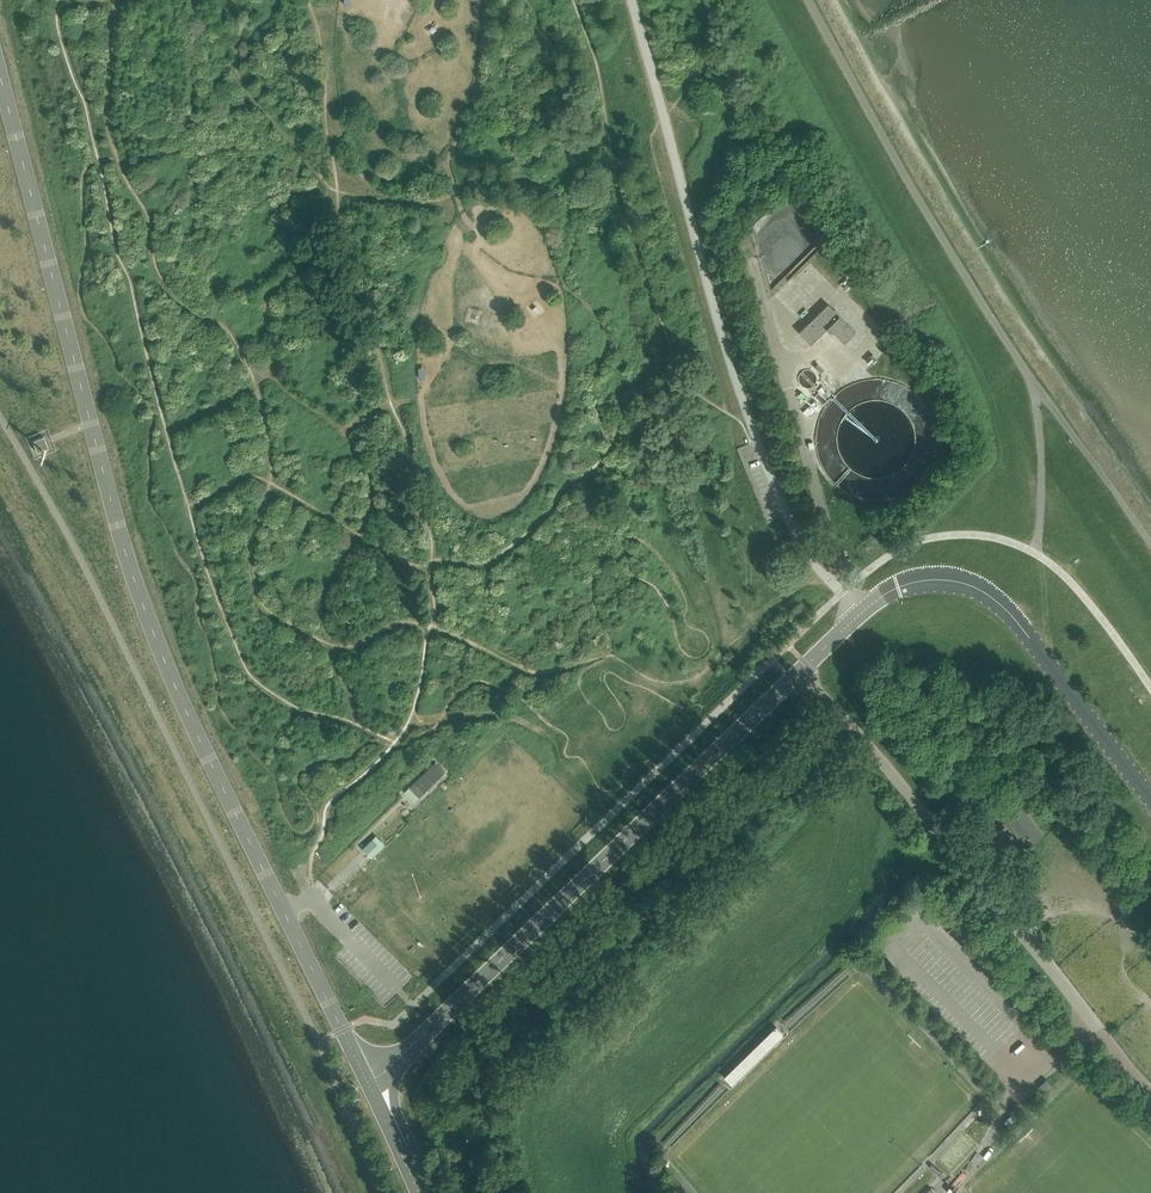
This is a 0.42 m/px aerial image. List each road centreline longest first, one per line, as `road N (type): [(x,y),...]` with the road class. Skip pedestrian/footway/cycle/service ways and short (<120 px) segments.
road 1 (tertiary): [(370,1085),(196,733),(135,582),(0,71)]
road 2 (track): [(360,725),(330,643),(325,591),(363,535),(375,494),(370,468),(332,420),(278,383),(261,297),(303,262),(338,192),(334,0)]
road 3 (secondary): [(370,1085),(799,672)]
road 4 (unclassified): [(1150,1090),(799,672)]
road 5 (secondary): [(799,672),(883,596),(918,581),(963,583),(1014,619),(1150,789)]

